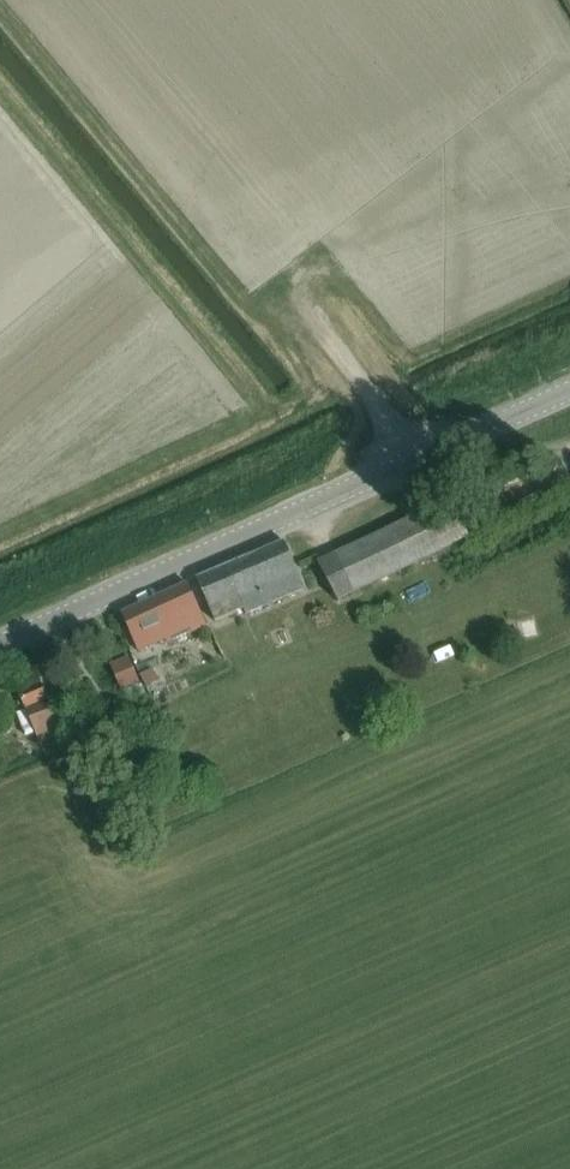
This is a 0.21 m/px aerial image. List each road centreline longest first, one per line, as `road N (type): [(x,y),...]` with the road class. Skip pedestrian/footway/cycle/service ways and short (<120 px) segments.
road 1 (tertiary): [(0,646),(569,387)]
road 2 (track): [(303,287),(307,320),(376,401),(401,464),(426,480),(569,446)]

